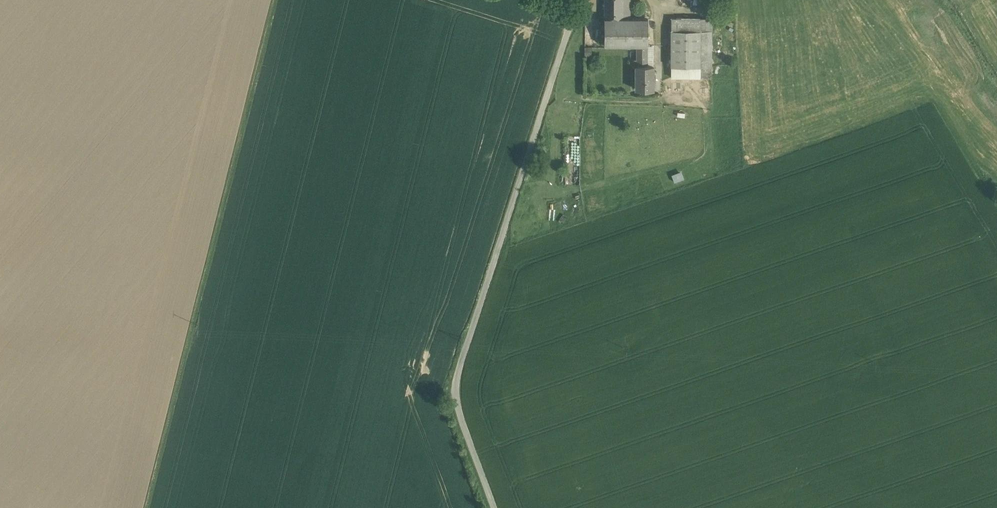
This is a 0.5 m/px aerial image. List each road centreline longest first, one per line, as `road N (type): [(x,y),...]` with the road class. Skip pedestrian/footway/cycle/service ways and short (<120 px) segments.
road 1 (track): [(596,0),(572,26),(456,379),(496,507)]
road 2 (track): [(153,507),(278,0)]

